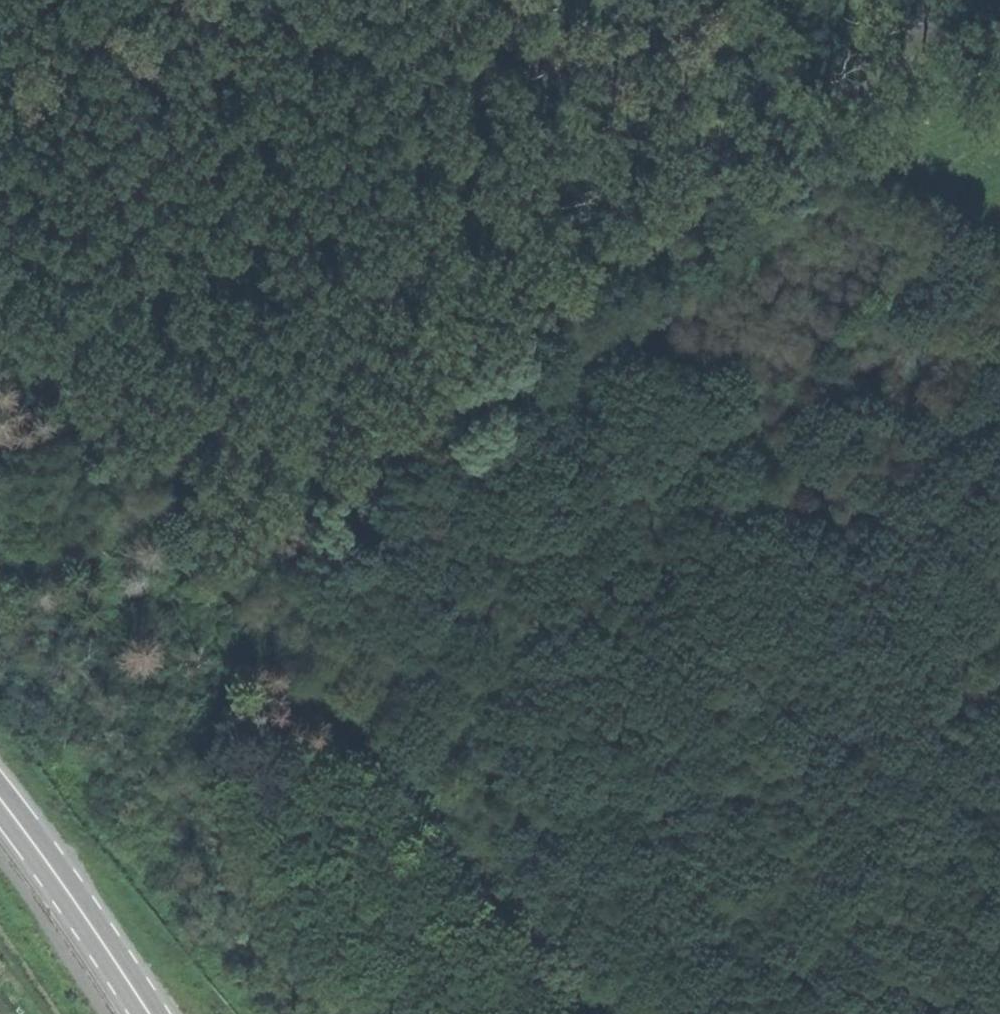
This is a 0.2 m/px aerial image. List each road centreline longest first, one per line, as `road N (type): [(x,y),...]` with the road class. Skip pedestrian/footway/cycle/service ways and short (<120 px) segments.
road 1 (primary): [(0,798),(148,1013)]

